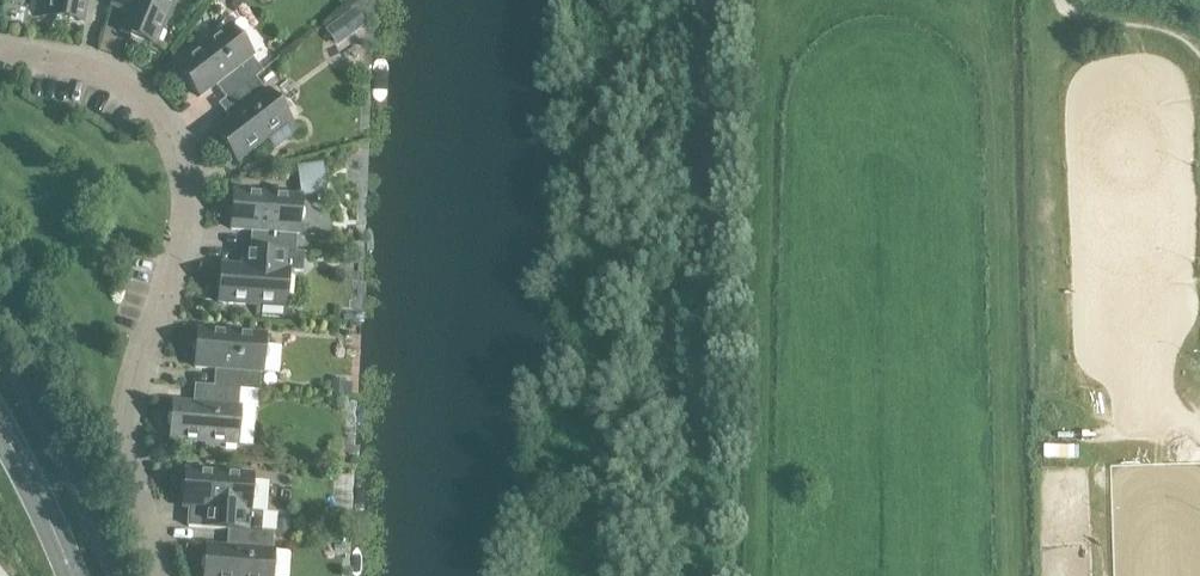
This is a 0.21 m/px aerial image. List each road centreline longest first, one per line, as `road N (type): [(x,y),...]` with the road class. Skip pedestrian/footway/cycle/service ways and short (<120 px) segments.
road 1 (residential): [(0,54),(106,77),(149,110),(176,154),(182,234),(125,430),(137,512),(159,575)]
road 2 (secondary): [(73,575),(0,424)]
road 3 (track): [(1199,45),(1179,32),(1093,16),(1063,0)]

